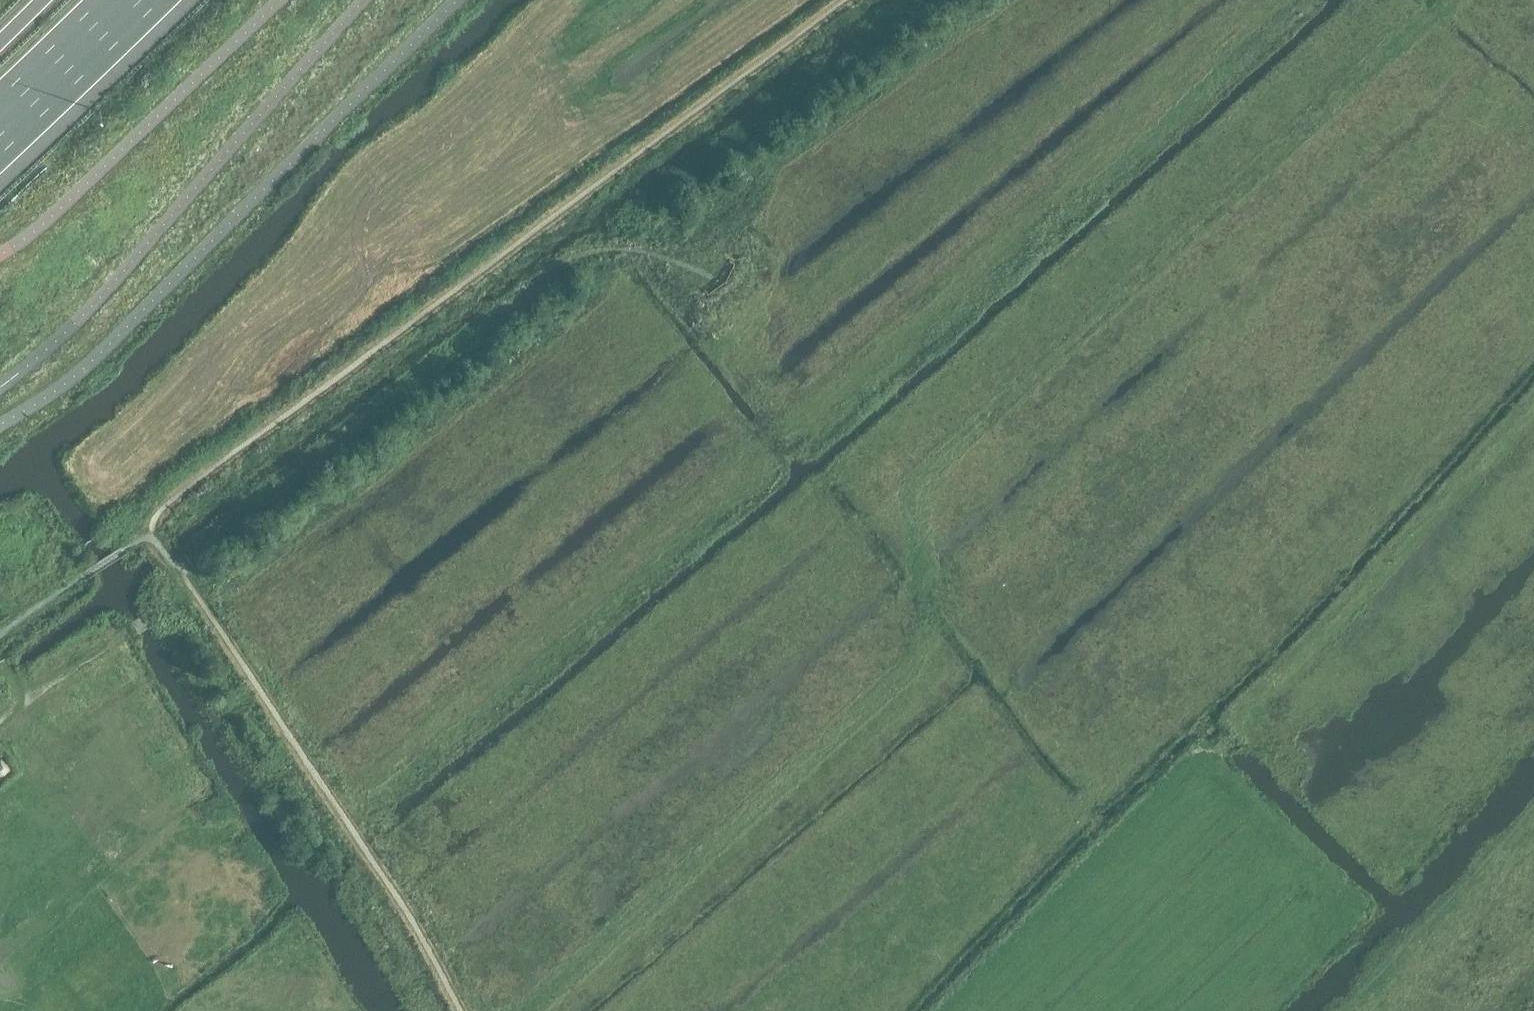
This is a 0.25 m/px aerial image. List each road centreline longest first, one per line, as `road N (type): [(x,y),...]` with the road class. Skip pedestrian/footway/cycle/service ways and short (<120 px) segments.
road 1 (track): [(461,1010),(357,835)]
road 2 (motorway): [(0,123),(130,0)]

